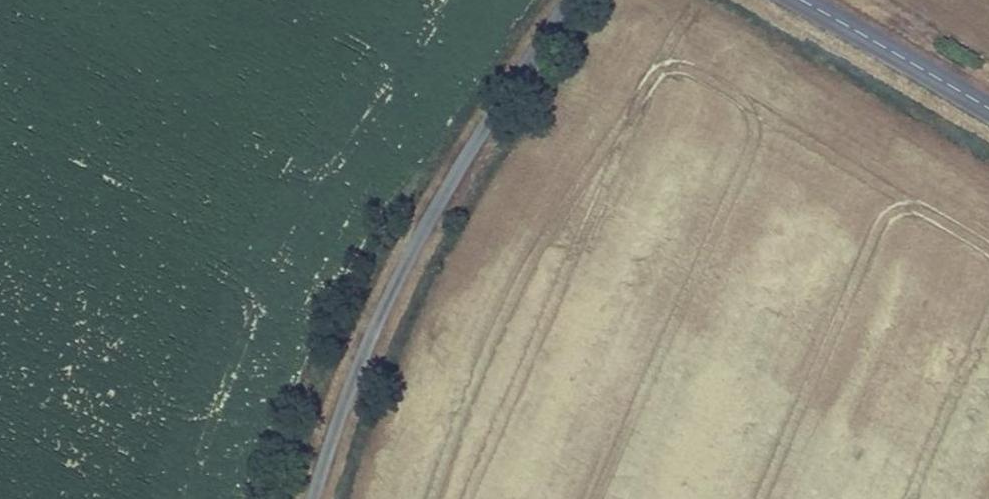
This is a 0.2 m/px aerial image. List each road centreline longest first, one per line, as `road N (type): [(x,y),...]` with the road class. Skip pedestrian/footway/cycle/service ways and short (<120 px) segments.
road 1 (unclassified): [(313,498),(402,272),(565,0)]
road 2 (tertiary): [(811,0),(988,103)]

